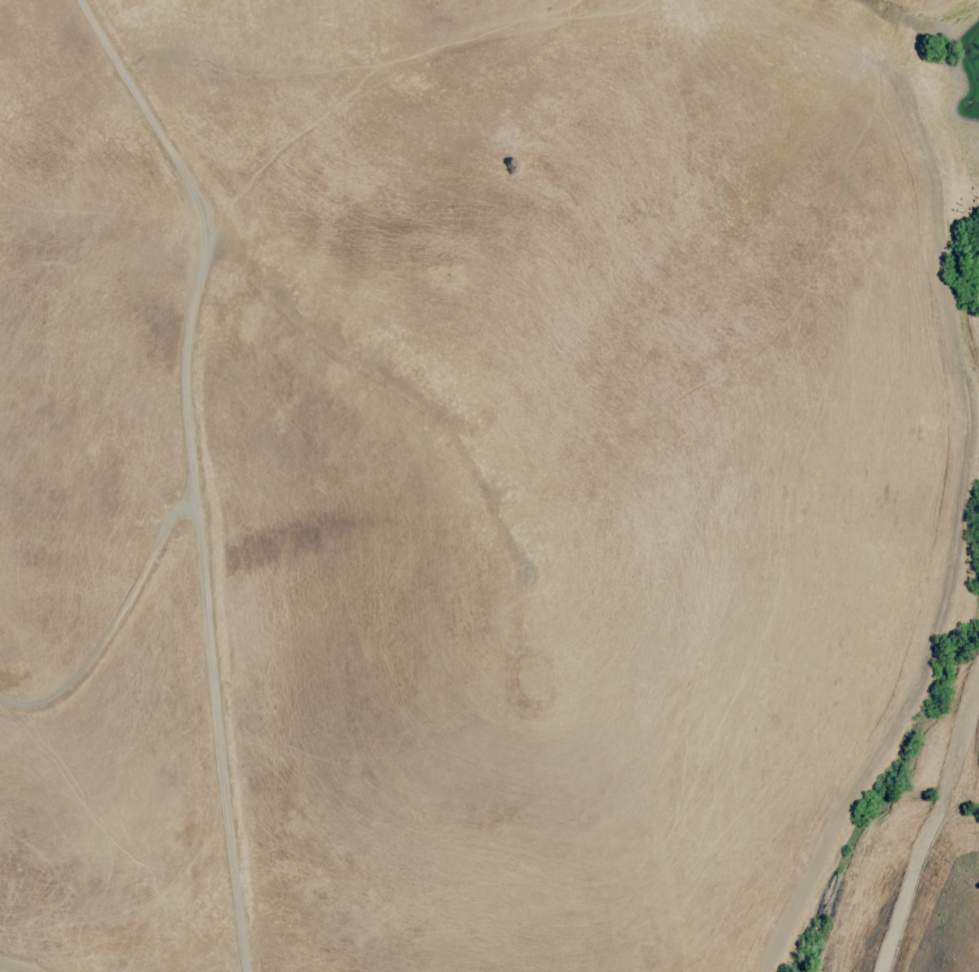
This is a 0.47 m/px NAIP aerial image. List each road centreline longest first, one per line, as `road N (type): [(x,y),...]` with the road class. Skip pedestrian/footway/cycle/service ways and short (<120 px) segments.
road 1 (track): [(194,500),(162,531),(82,679),(39,708),(0,699)]

